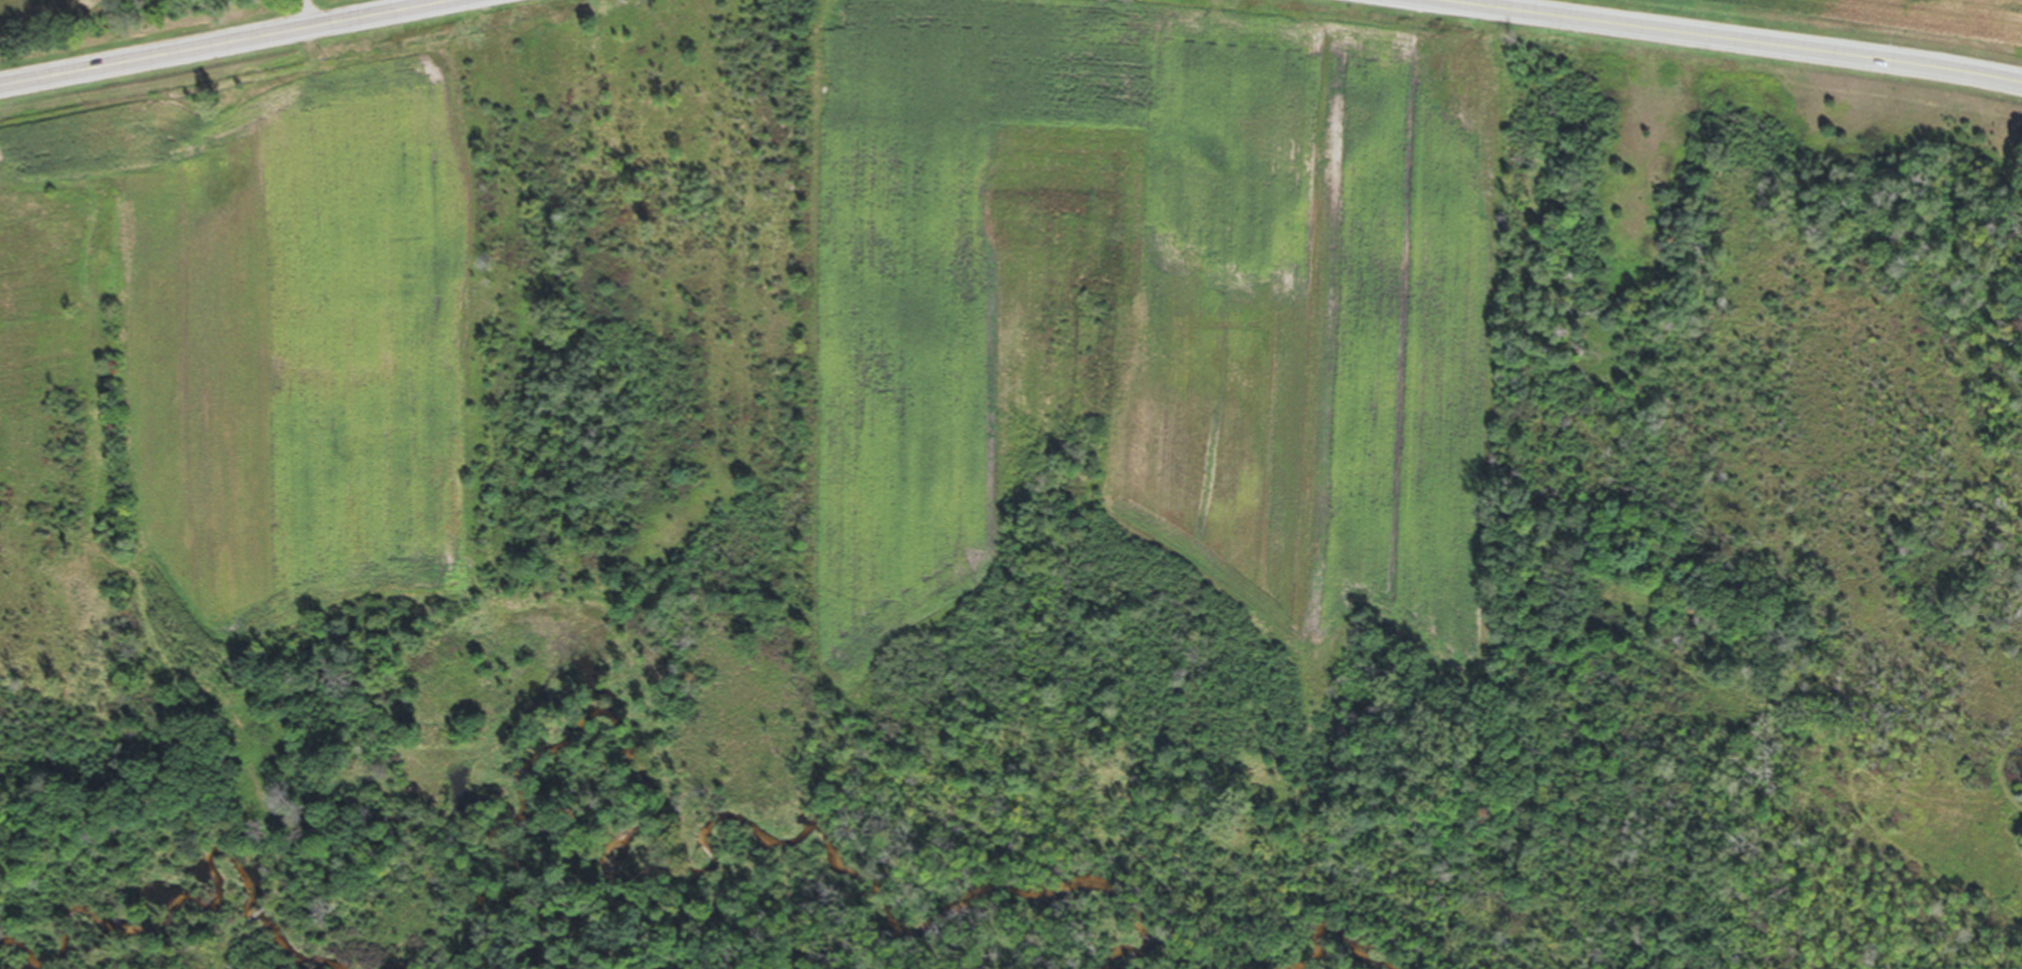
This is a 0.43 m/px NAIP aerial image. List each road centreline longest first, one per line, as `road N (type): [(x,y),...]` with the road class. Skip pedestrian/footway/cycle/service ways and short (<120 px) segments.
road 1 (primary): [(2021,93),(1336,0)]
road 2 (primary): [(564,0),(0,103)]

